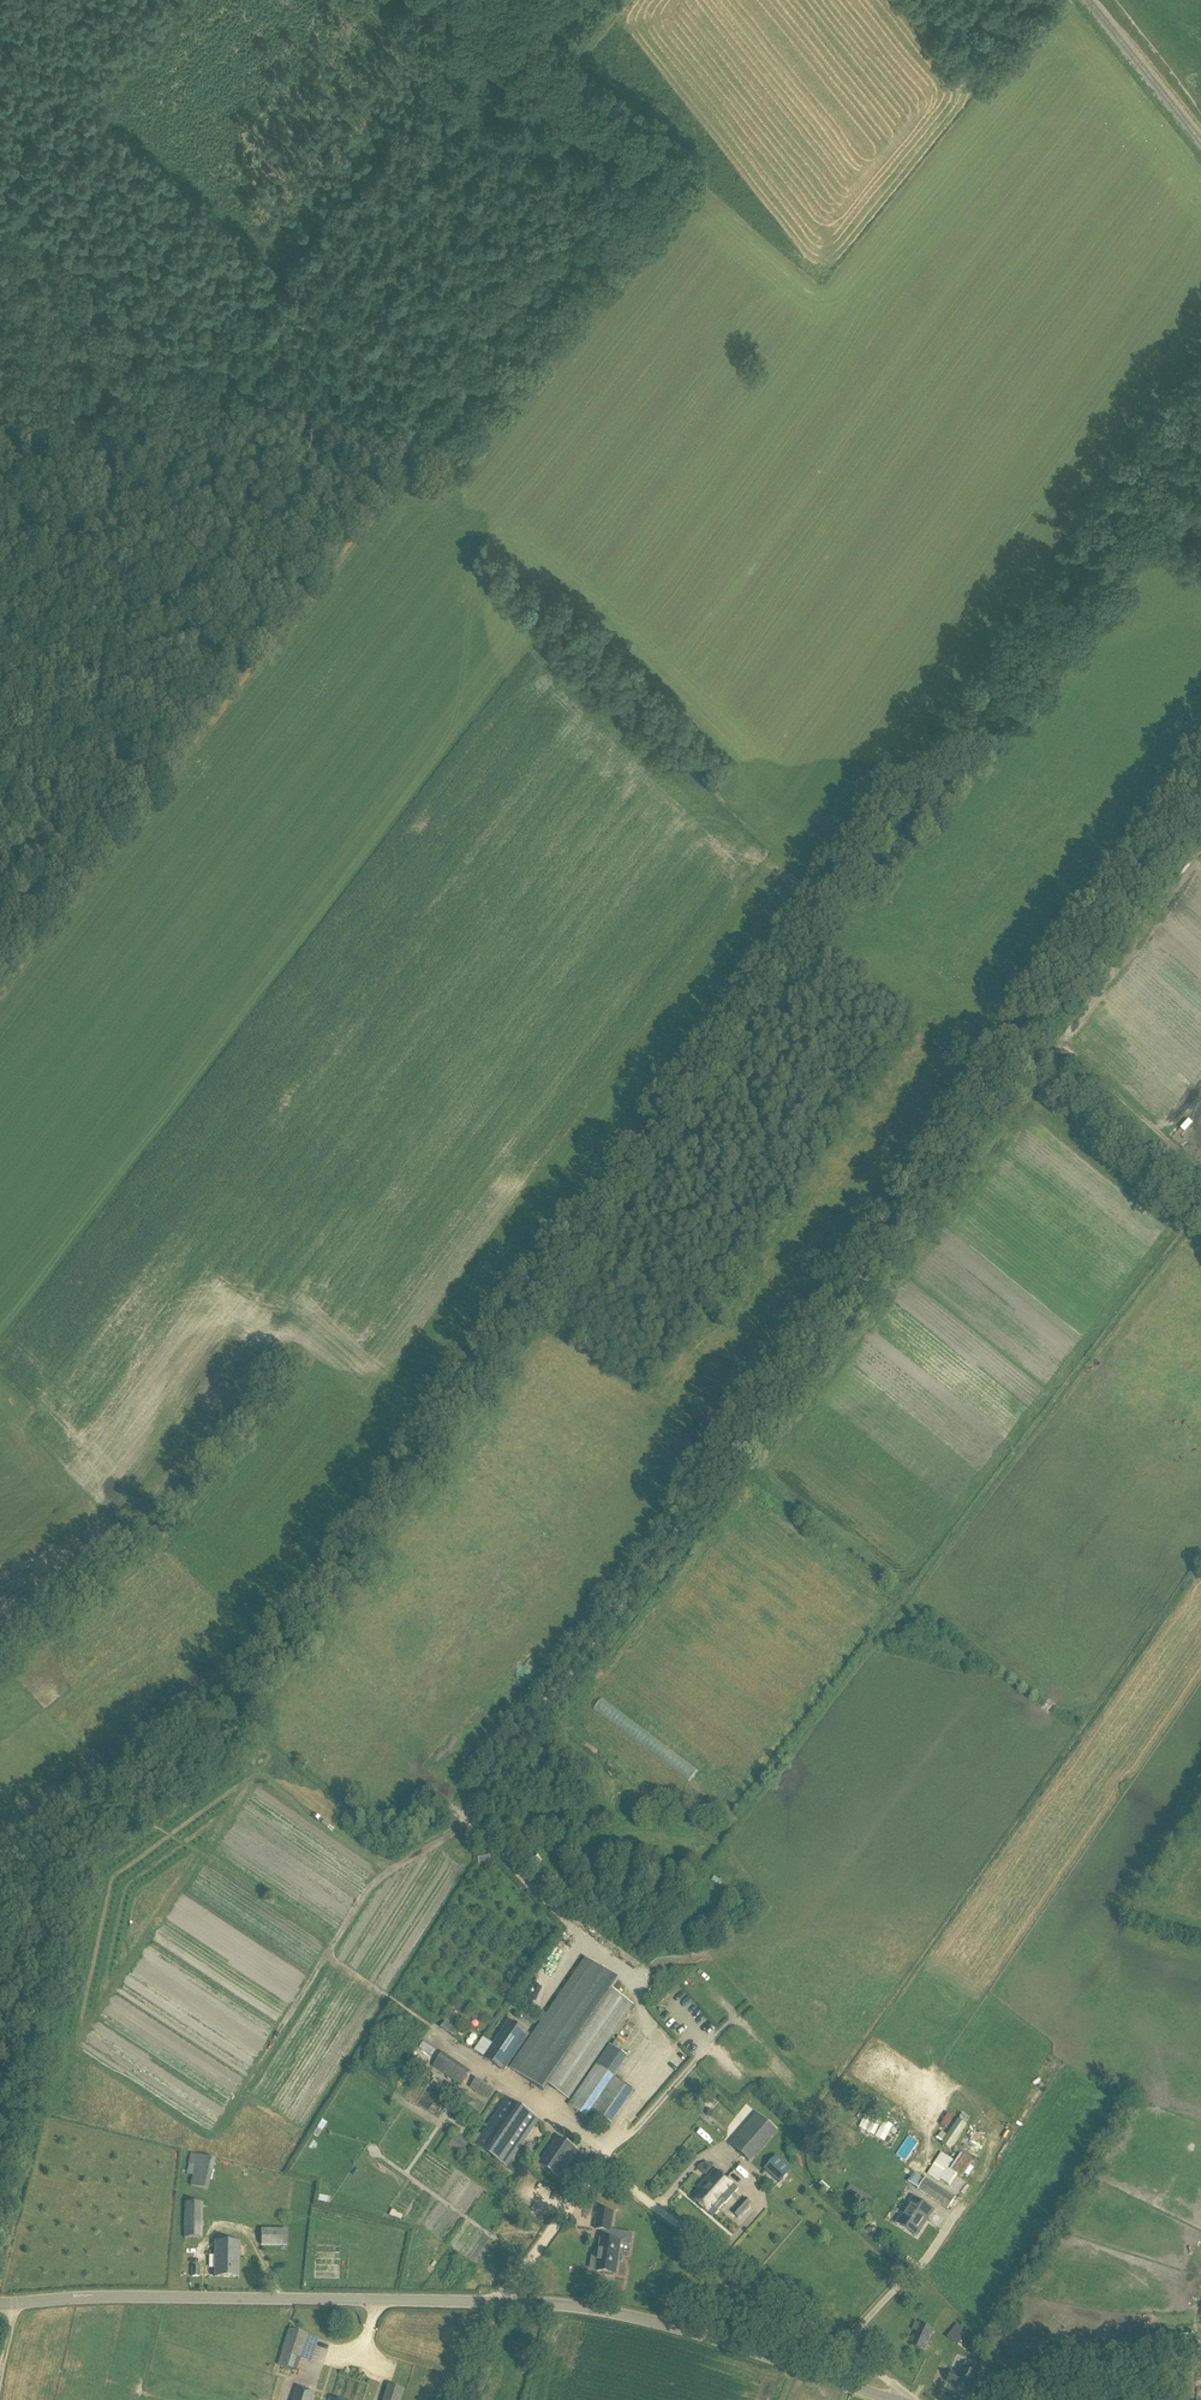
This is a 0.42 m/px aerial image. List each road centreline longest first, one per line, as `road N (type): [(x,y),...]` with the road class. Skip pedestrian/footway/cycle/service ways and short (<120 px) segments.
road 1 (track): [(0,1878),(260,1680),(1200,387)]
road 2 (track): [(1200,1224),(1035,1066),(741,1442),(468,1821),(526,1879)]
road 3 (track): [(560,71),(651,148),(116,854)]
road 4 (unclassified): [(893,2399),(709,2333),(566,2305),(141,2297),(0,2304)]
road 5 (track): [(0,240),(17,239),(184,368),(270,257)]
road 6 (track): [(270,257),(0,28)]
road 7 (track): [(617,0),(560,71),(477,14)]
road 8 (track): [(0,999),(116,854)]
road 9 (track): [(0,1911),(139,1811)]
road 10 (track): [(116,854),(0,761)]

